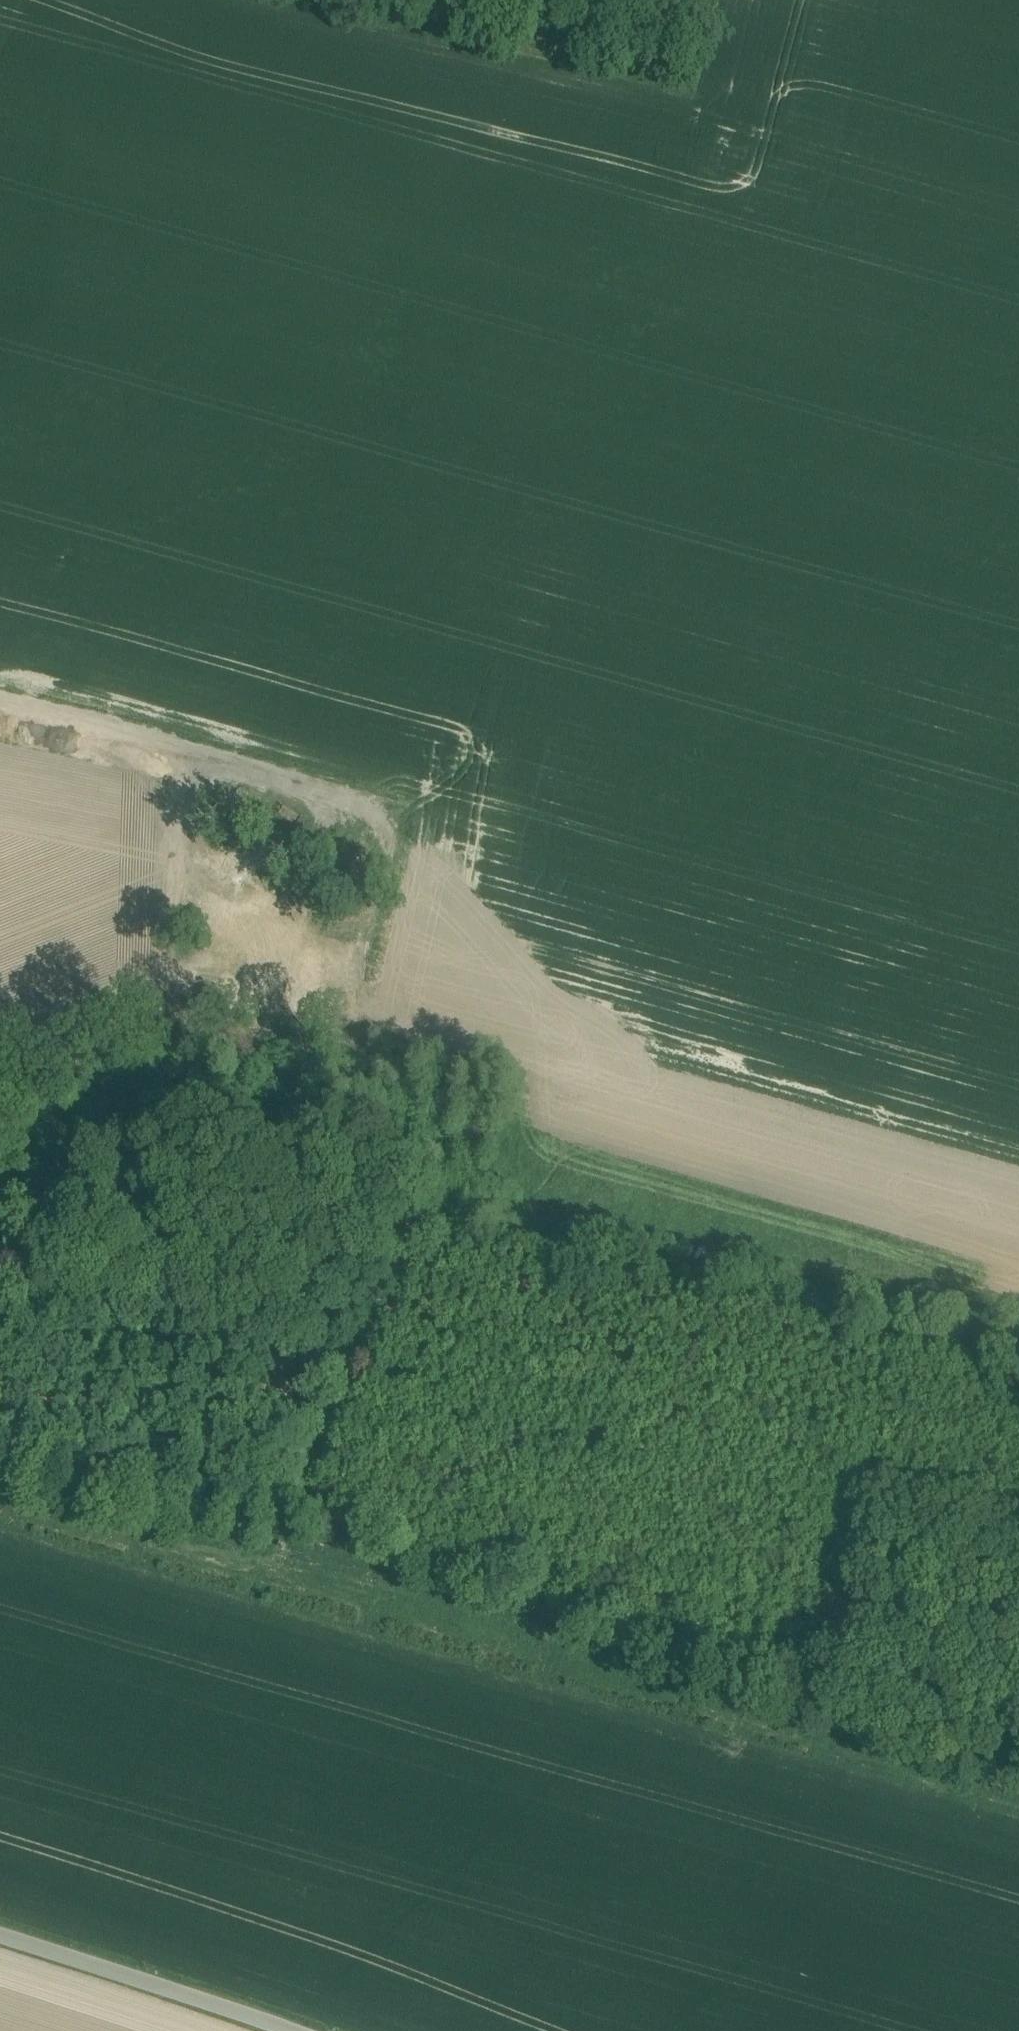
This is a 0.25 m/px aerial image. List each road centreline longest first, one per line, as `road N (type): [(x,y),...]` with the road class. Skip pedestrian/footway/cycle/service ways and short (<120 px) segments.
road 1 (track): [(1018,1537),(0,1264)]
road 2 (track): [(722,0),(698,93),(472,45),(320,0)]
road 3 (unclassified): [(289,2030),(0,1935)]

